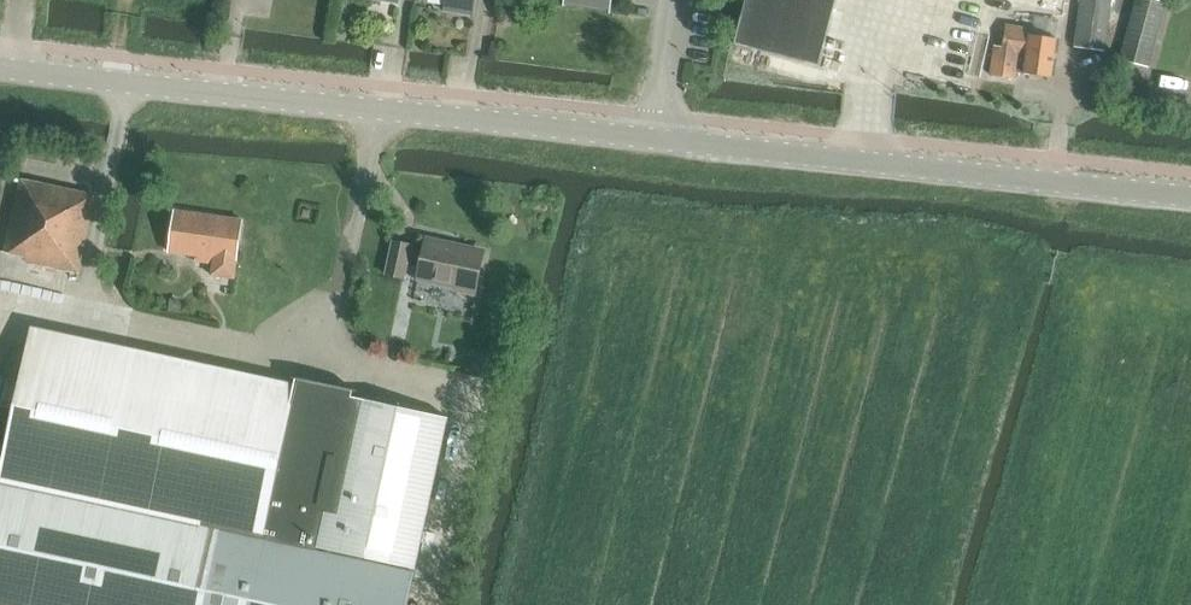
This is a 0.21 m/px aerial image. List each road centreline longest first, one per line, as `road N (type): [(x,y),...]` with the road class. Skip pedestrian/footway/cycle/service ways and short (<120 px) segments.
road 1 (tertiary): [(1190,200),(0,66)]

